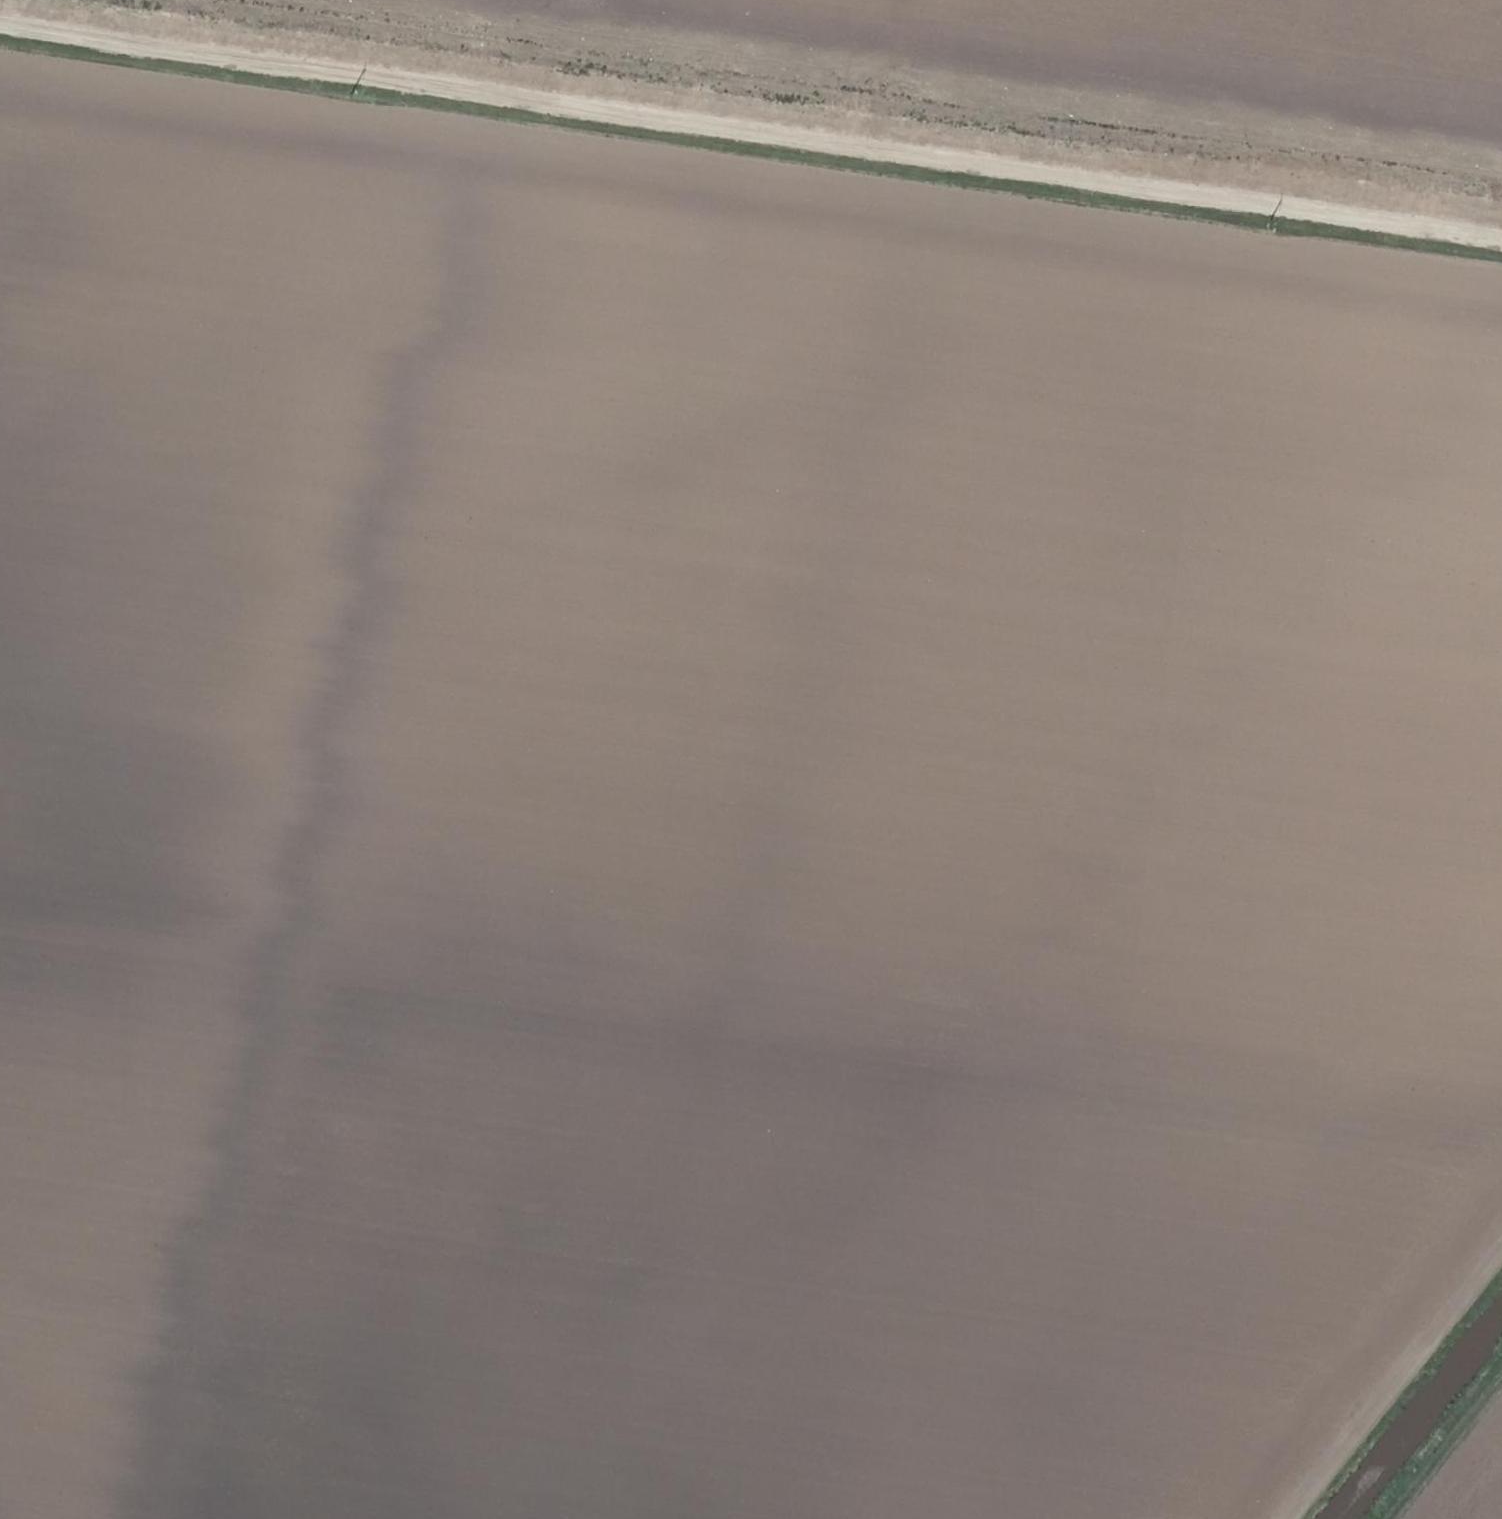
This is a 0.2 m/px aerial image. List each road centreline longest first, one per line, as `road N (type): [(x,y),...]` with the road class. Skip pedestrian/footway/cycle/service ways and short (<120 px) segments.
road 1 (track): [(1501,232),(0,11)]
road 2 (track): [(1296,1518),(1501,1259)]

